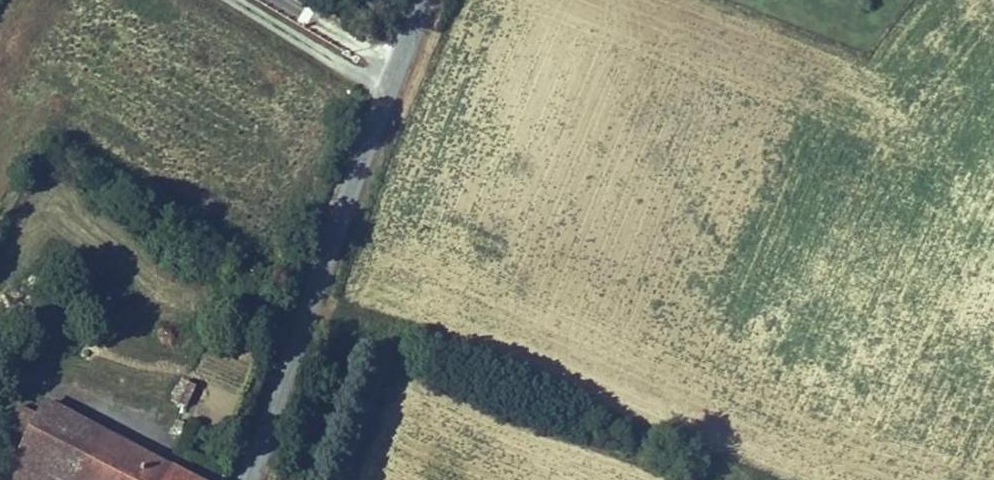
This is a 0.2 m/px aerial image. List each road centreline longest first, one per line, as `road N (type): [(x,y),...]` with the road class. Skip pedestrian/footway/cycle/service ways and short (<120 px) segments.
road 1 (tertiary): [(428,0),(248,479)]

